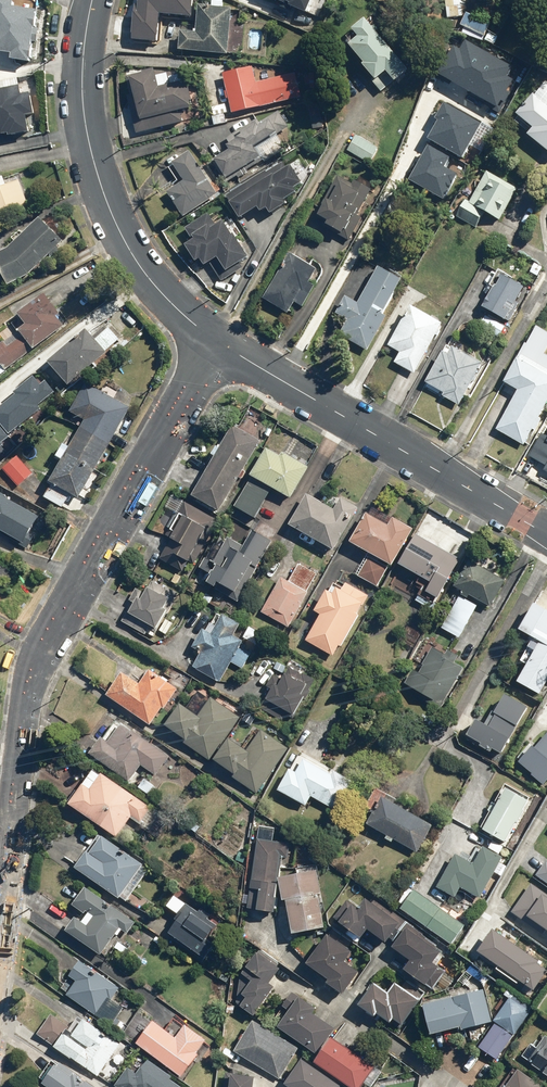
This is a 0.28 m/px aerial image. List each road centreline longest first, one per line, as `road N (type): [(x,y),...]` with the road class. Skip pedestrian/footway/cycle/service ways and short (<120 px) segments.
road 1 (residential): [(0,924),(31,672),(216,342)]
road 2 (residential): [(216,342),(144,271),(99,181),(83,107),(92,0)]
road 3 (residential): [(546,534),(216,342)]
road 4 (residential): [(454,1086),(320,993)]

